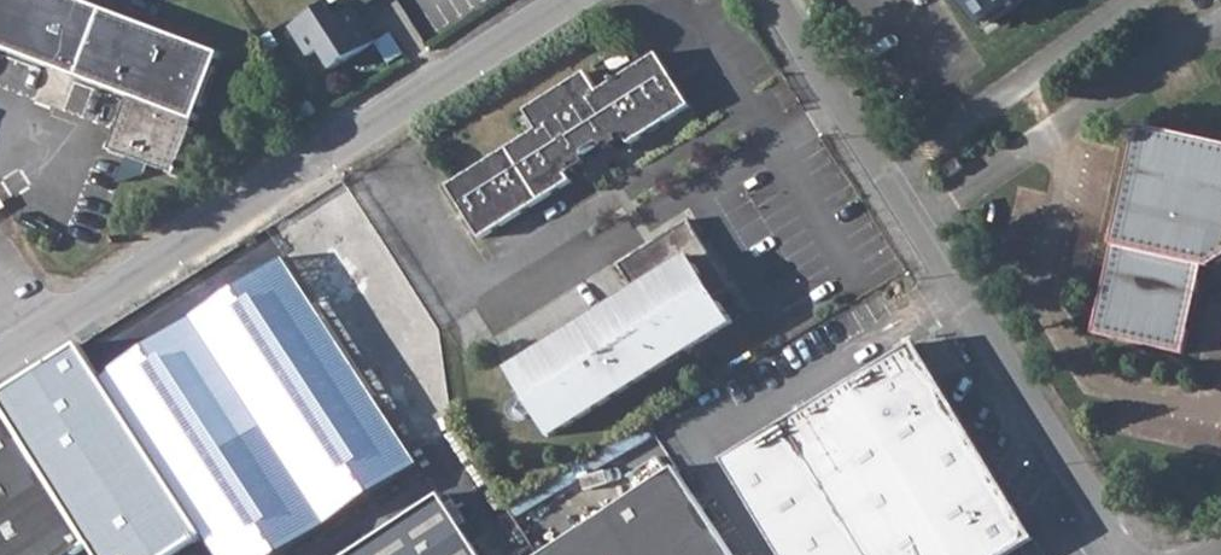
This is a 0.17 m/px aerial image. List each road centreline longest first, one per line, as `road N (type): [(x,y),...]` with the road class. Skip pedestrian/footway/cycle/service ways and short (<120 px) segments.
road 1 (residential): [(773,0),(1130,554)]
road 2 (residential): [(569,0),(21,353)]

